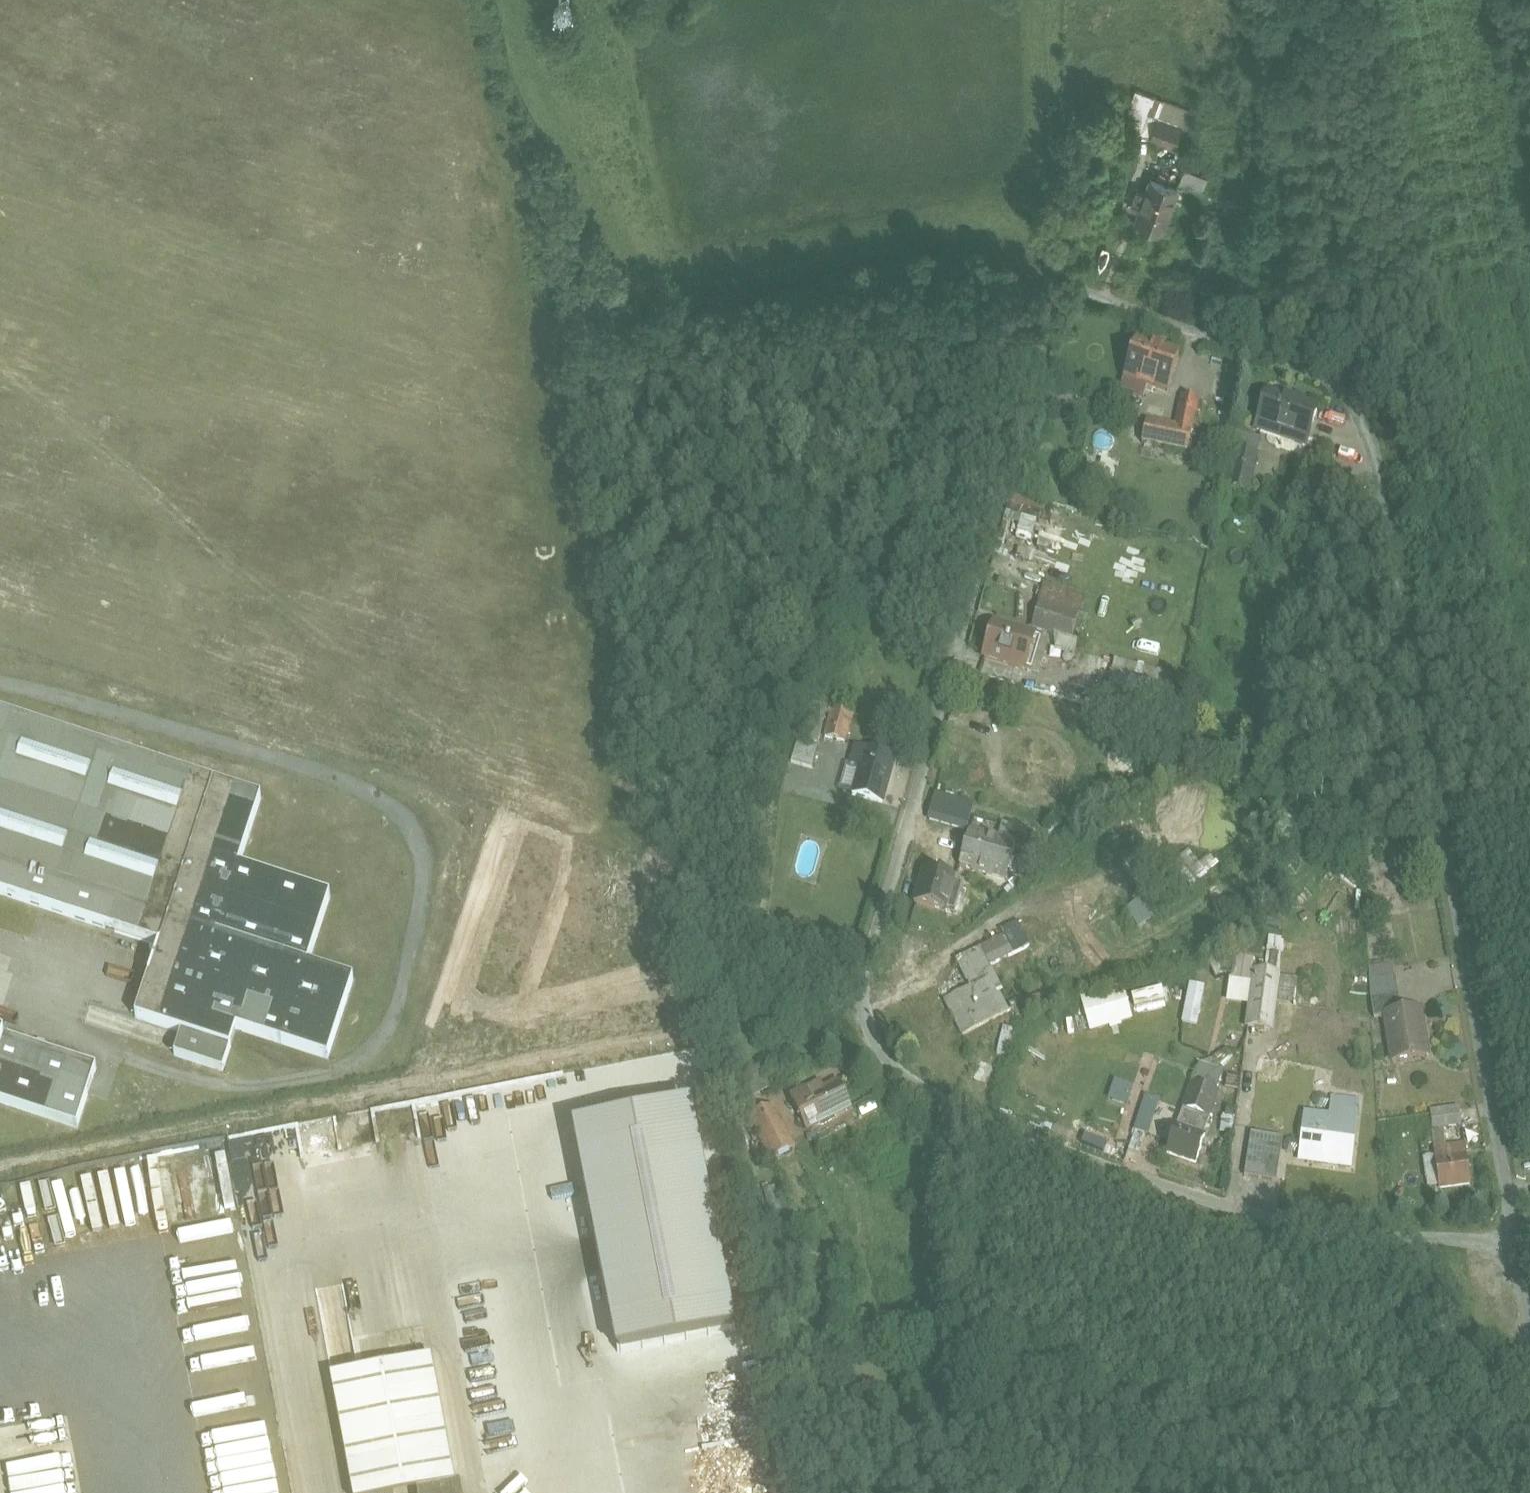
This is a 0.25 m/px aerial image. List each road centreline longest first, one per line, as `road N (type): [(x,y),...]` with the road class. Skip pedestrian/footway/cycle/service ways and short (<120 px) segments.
road 1 (residential): [(1058,297),(866,976),(875,1040),(919,1089),(1008,1129),(1111,1170),(1321,1233),(1514,1231)]
road 2 (residential): [(1514,1231),(1375,413),(1332,374),(1088,292),(1058,297)]

